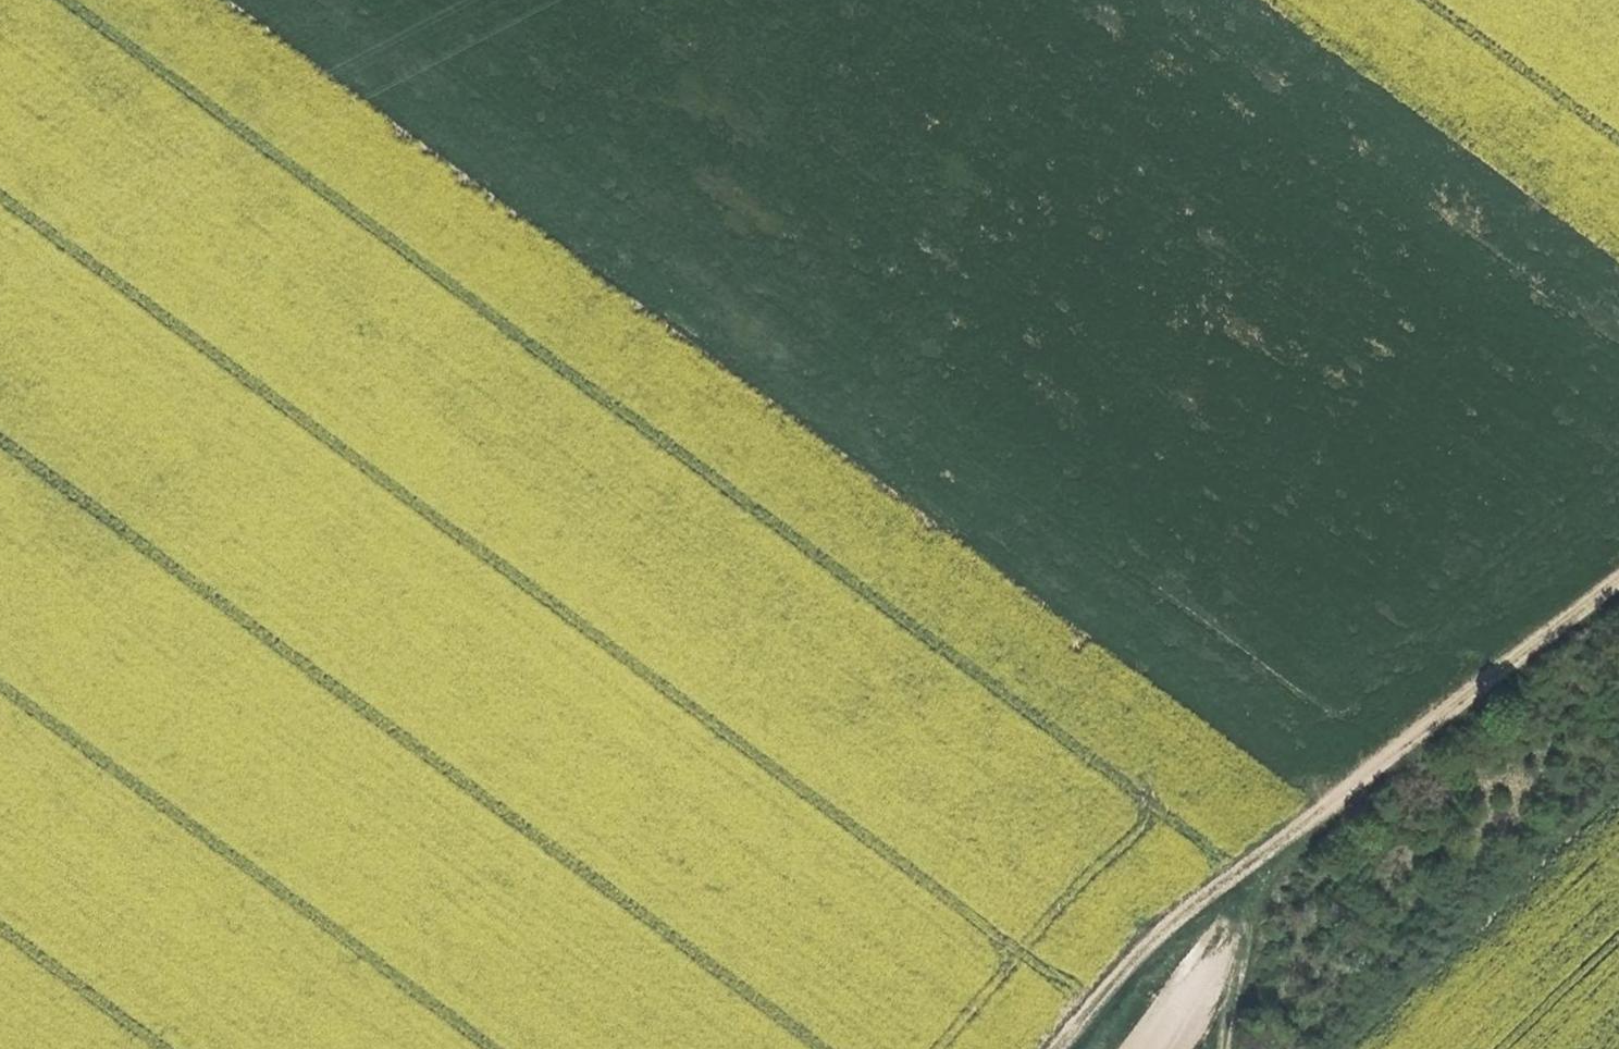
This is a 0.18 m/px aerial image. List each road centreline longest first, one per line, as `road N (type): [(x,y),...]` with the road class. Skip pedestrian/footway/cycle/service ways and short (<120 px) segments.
road 1 (track): [(1050,1048),(1139,943),(1246,871),(1357,770),(1618,577)]
road 2 (track): [(1246,871),(1202,1048)]

